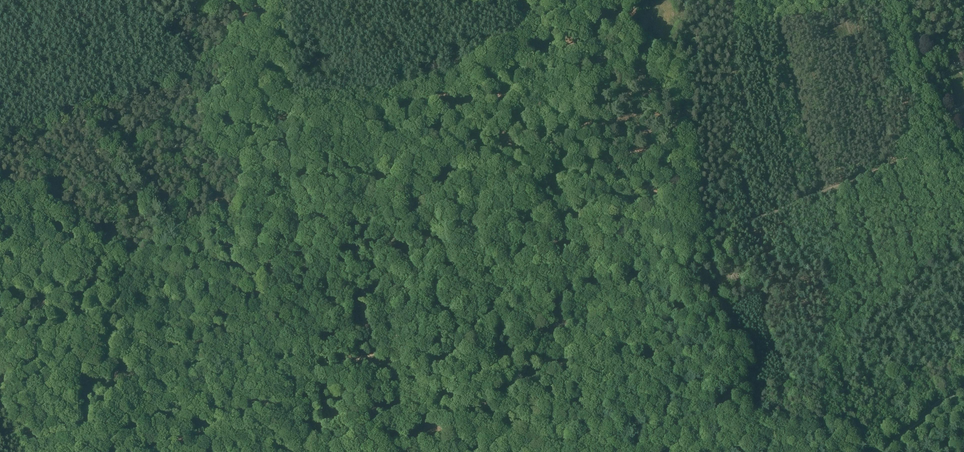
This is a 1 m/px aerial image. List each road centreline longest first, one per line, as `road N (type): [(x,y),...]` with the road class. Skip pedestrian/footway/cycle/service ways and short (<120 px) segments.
road 1 (track): [(90,451),(636,262),(949,141)]
road 2 (track): [(736,0),(726,226)]
road 3 (tertiary): [(963,146),(928,72),(909,0)]

